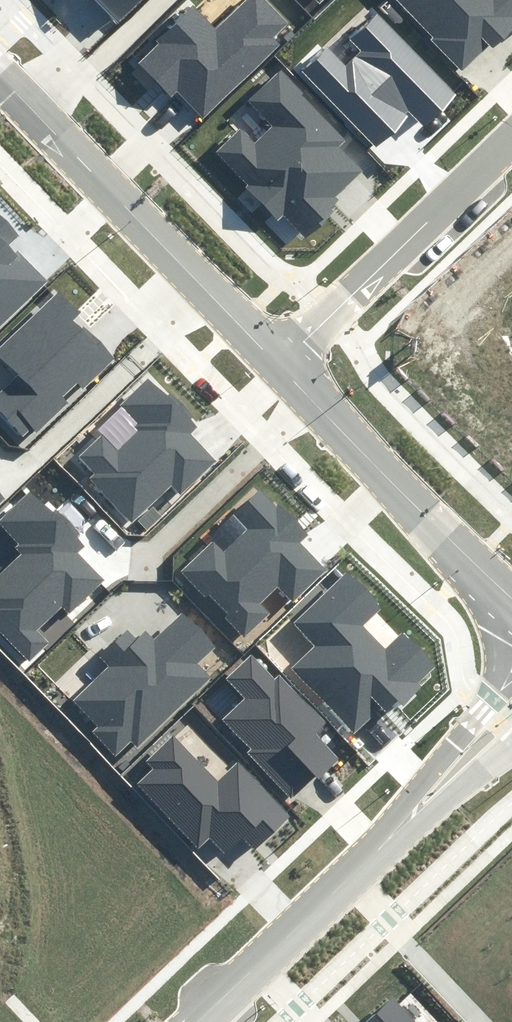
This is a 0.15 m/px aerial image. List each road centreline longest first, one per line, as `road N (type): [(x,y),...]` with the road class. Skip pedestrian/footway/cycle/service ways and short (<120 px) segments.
road 1 (tertiary): [(279,364),(0,75)]
road 2 (tertiary): [(511,601),(279,364)]
road 3 (tertiary): [(193,1021),(429,803)]
road 4 (residential): [(511,143),(279,364)]
road 5 (tertiary): [(429,803),(465,726),(511,667)]

